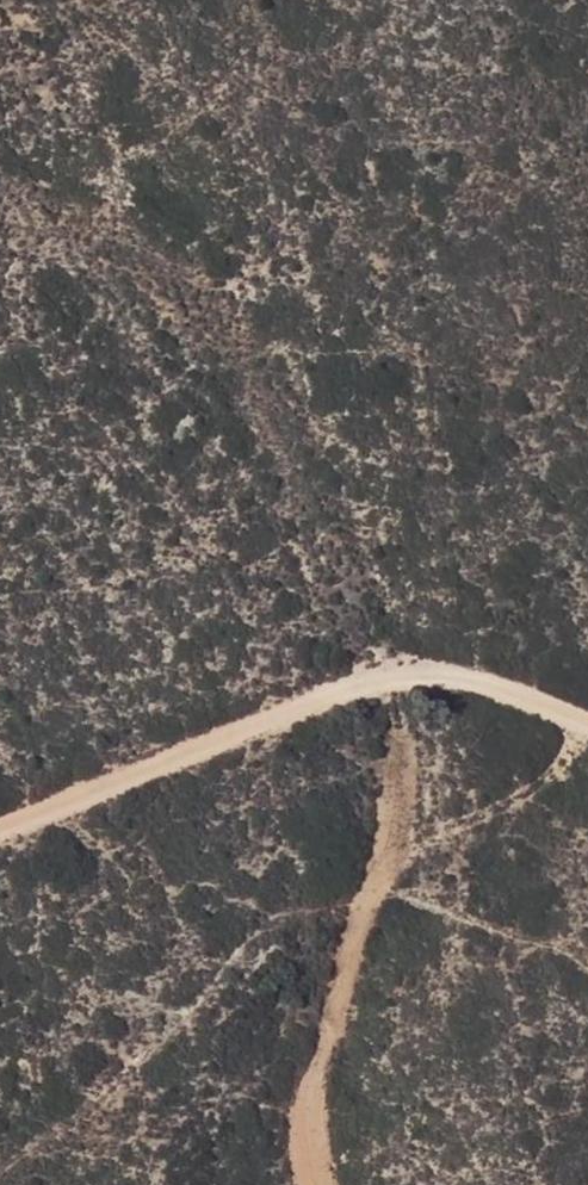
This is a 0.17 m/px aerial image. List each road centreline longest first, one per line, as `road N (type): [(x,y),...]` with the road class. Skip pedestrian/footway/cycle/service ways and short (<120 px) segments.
road 1 (track): [(0,822),(383,680),(459,675),(587,719)]

